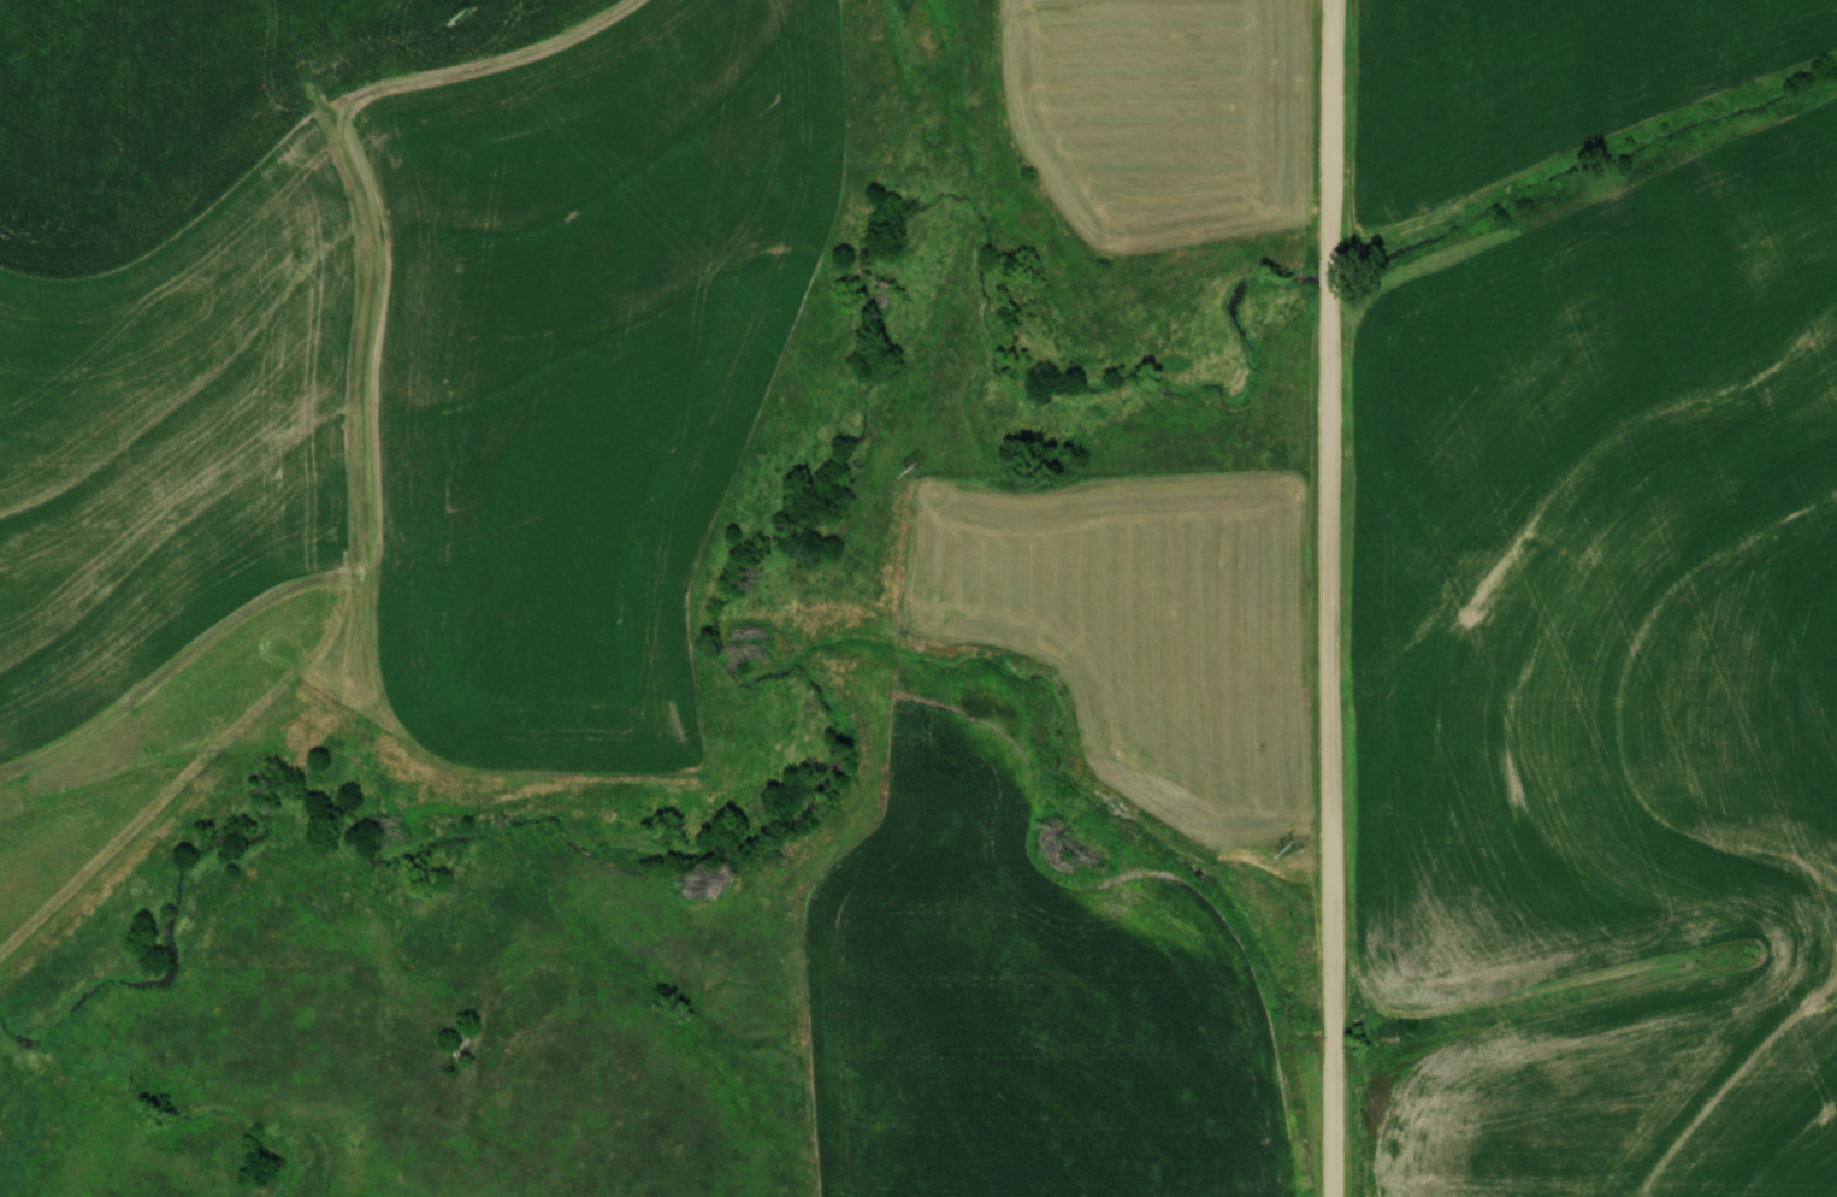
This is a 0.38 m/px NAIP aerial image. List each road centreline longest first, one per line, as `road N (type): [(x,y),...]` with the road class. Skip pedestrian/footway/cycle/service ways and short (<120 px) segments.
road 1 (residential): [(1339,1196),(1337,0)]

